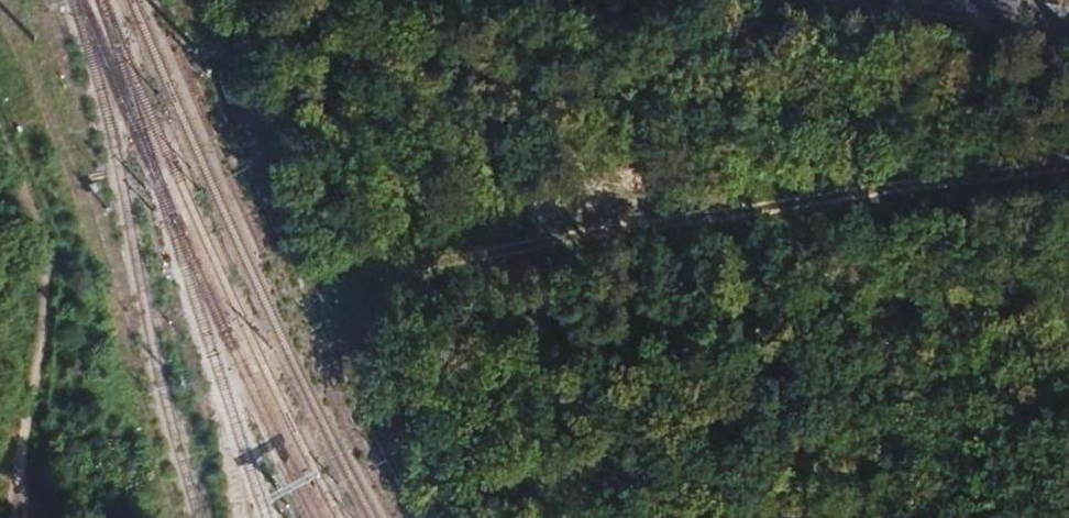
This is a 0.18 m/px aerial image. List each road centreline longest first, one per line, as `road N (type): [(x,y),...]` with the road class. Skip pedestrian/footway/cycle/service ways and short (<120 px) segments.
road 1 (track): [(1068,163),(527,247),(359,298)]
road 2 (track): [(0,95),(52,271),(21,517)]
road 3 (tertiary): [(933,0),(1068,24)]

